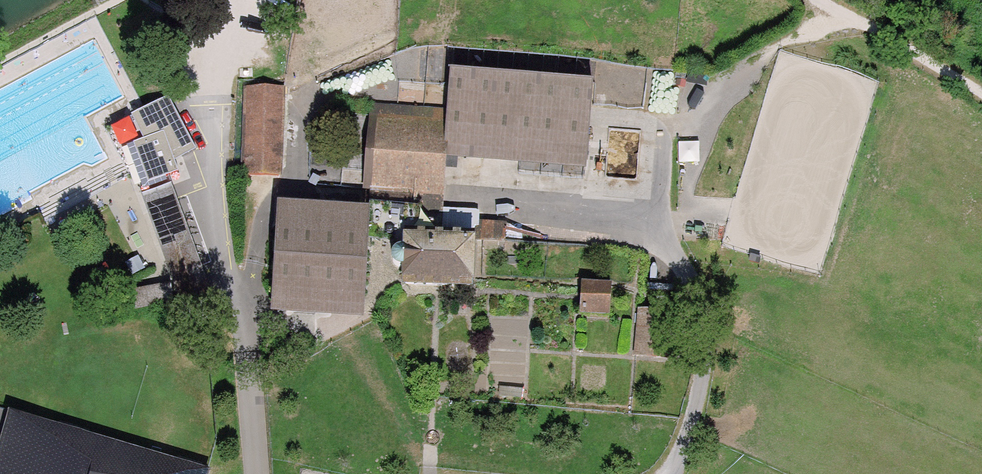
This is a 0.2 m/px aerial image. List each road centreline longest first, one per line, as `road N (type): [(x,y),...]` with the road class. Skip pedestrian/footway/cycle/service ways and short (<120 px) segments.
road 1 (track): [(668,473),(703,337),(659,219),(661,132),(781,38),(843,12)]
road 2 (residential): [(255,473),(242,320),(219,240),(214,103),(161,11)]
road 3 (track): [(981,91),(820,0)]

